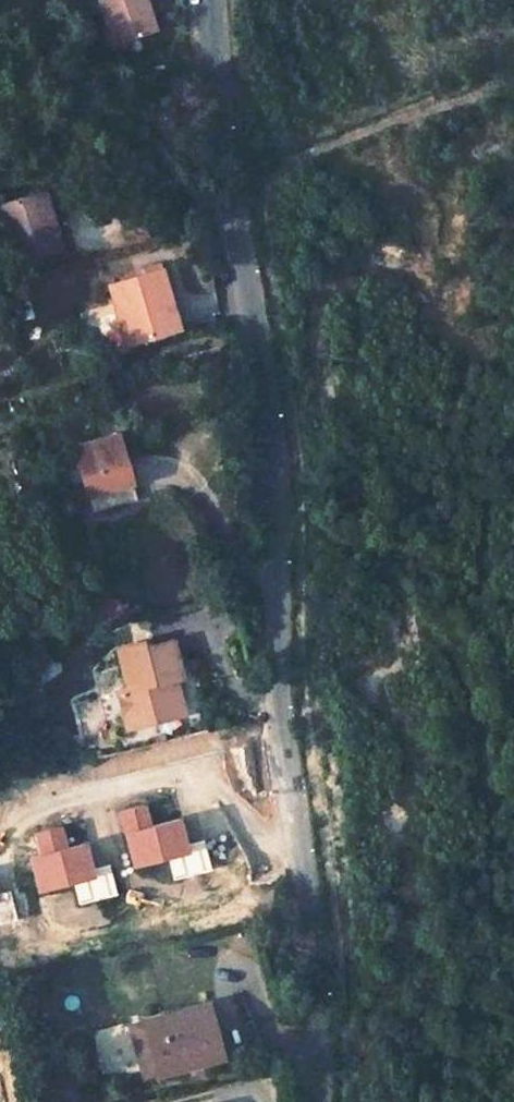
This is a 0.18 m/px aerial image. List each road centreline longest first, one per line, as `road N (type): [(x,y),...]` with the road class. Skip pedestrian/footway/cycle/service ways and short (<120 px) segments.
road 1 (residential): [(213,0),(274,439),(279,706),(316,979),(319,1101)]

